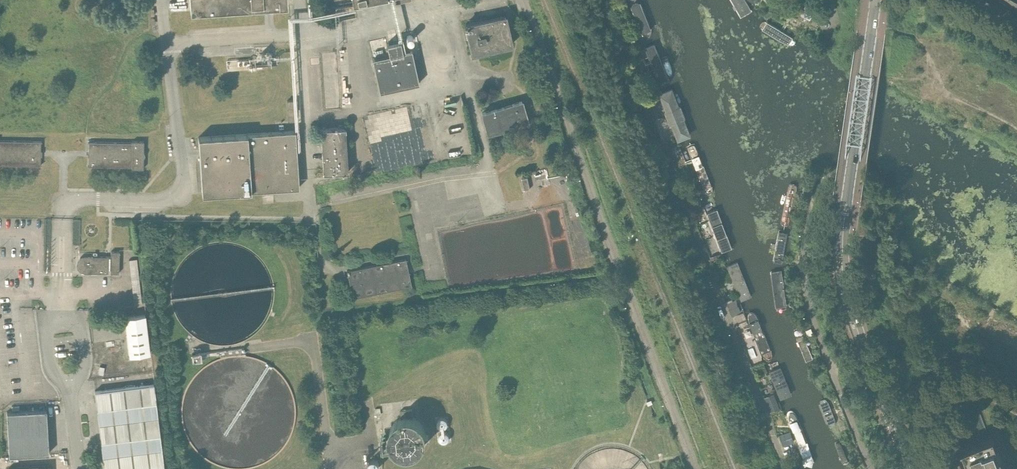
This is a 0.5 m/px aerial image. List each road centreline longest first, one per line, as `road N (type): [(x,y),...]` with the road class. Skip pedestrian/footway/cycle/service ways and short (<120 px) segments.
road 1 (residential): [(783,468),(604,0)]
road 2 (unclassified): [(694,468),(523,0)]
road 3 (tertiary): [(911,468),(842,272),(875,0)]
road 4 (residential): [(870,468),(805,284),(815,189)]
road 5 (residential): [(70,395),(84,369),(81,325),(46,328),(49,372)]

